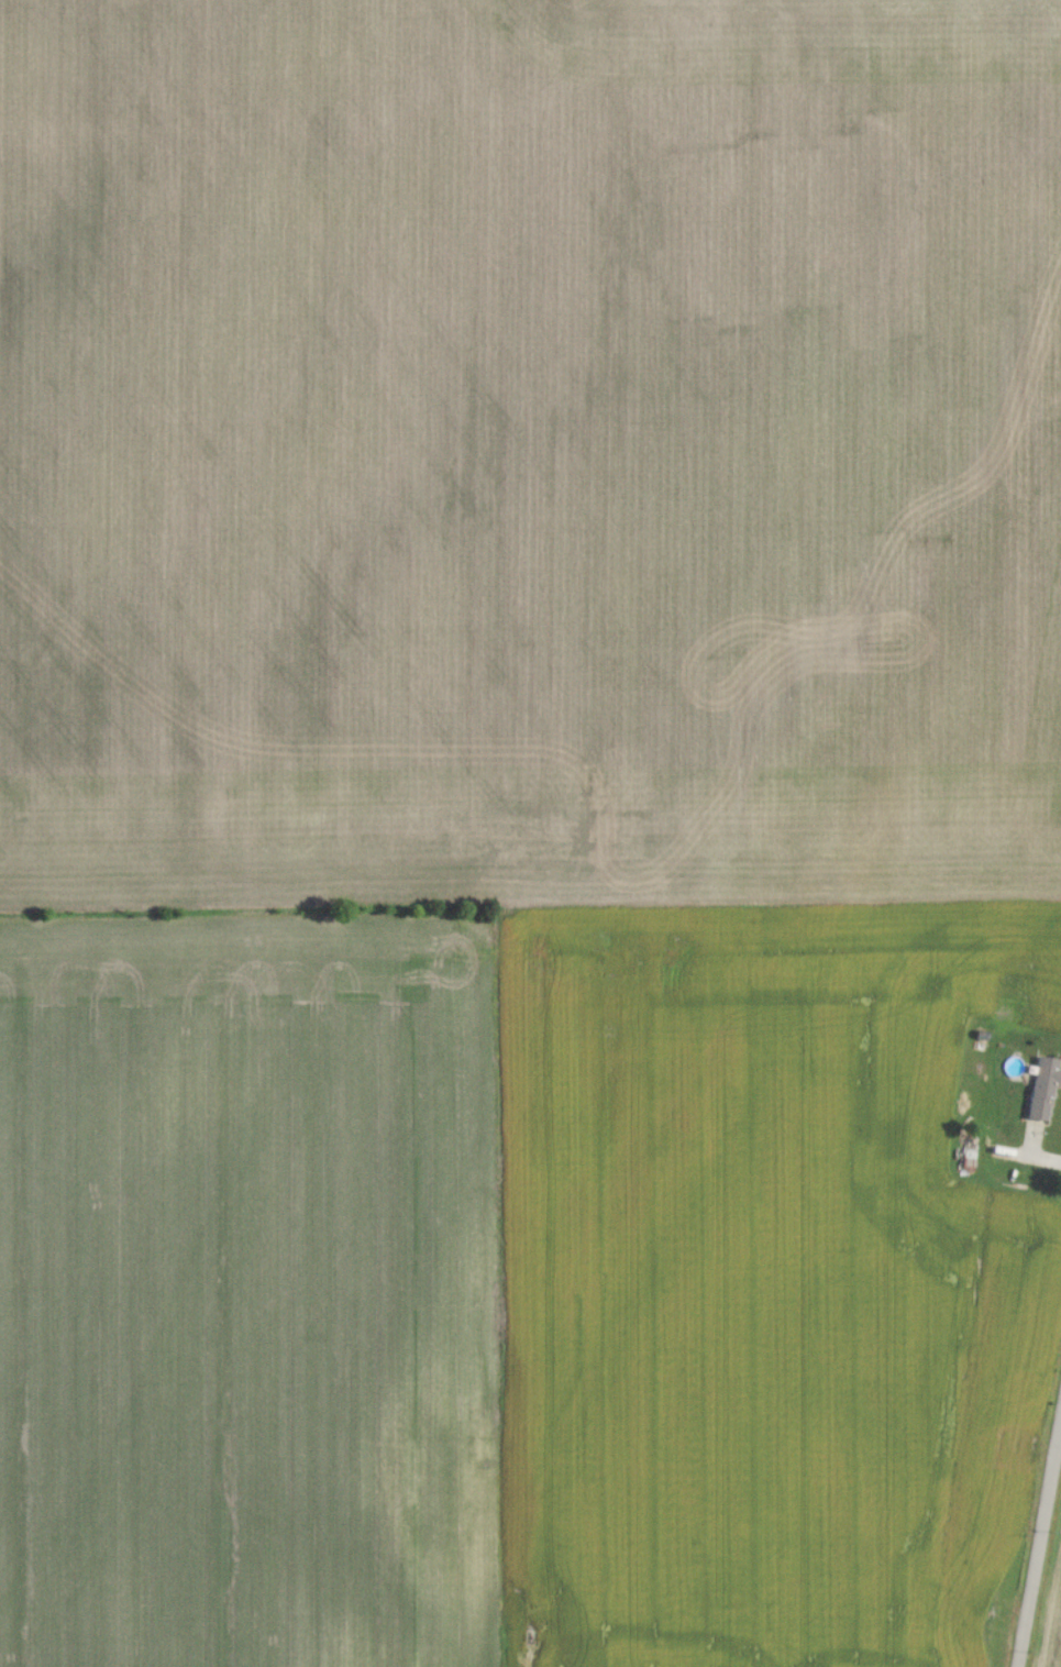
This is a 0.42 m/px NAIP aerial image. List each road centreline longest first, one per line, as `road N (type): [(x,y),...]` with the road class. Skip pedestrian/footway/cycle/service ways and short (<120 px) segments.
road 1 (residential): [(1016,1666),(1060,1415)]

